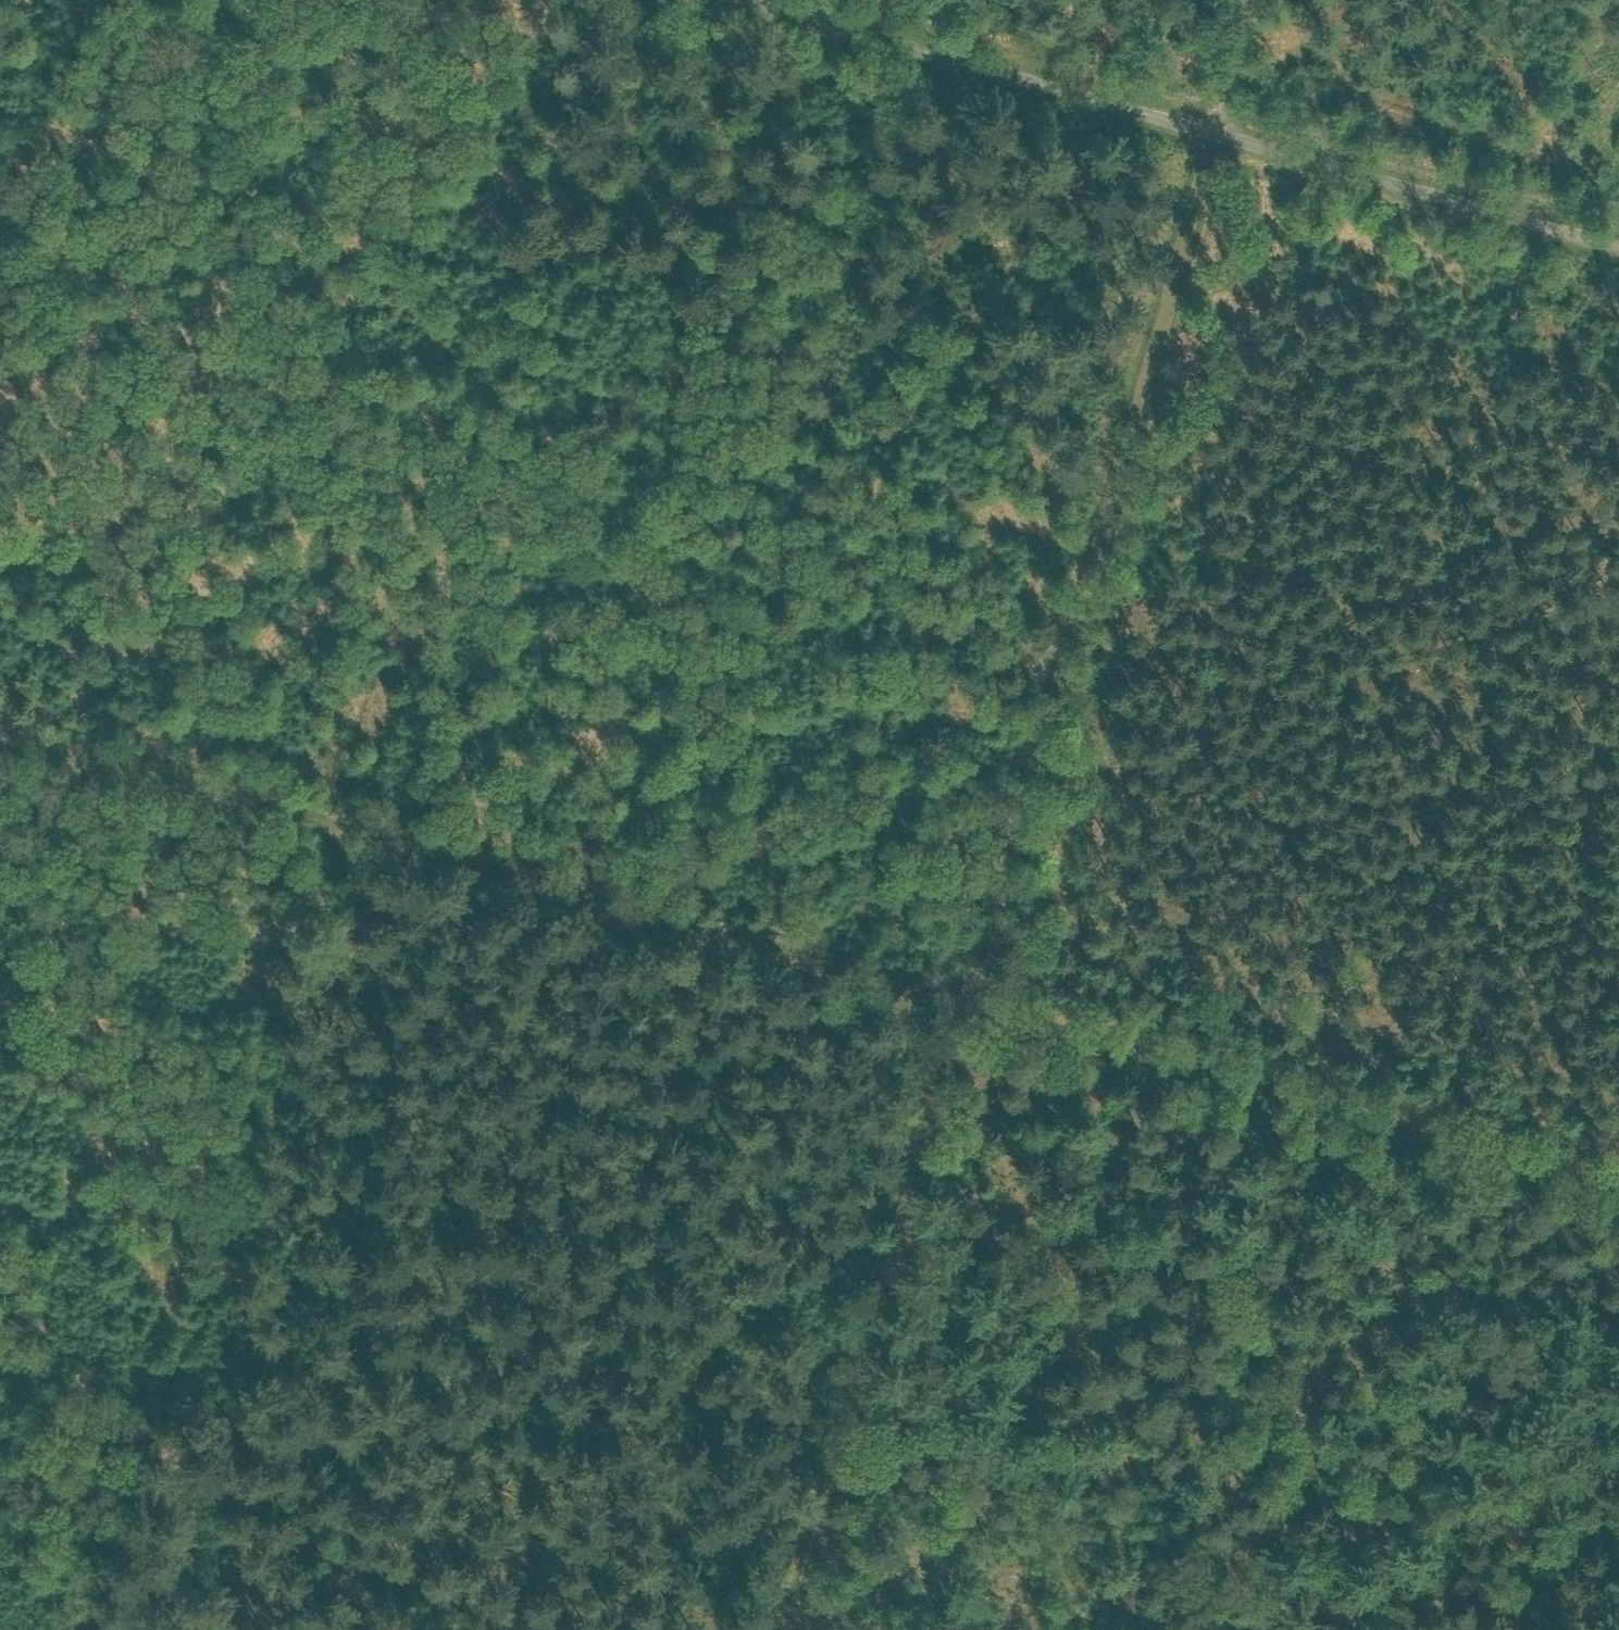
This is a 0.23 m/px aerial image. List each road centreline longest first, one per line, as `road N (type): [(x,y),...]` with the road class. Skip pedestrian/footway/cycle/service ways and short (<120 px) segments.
road 1 (track): [(1248,0),(784,1629)]
road 2 (track): [(1618,1206),(0,729)]
road 3 (unclassified): [(748,0),(1208,134)]
road 4 (unclassified): [(1618,249),(1208,134)]

